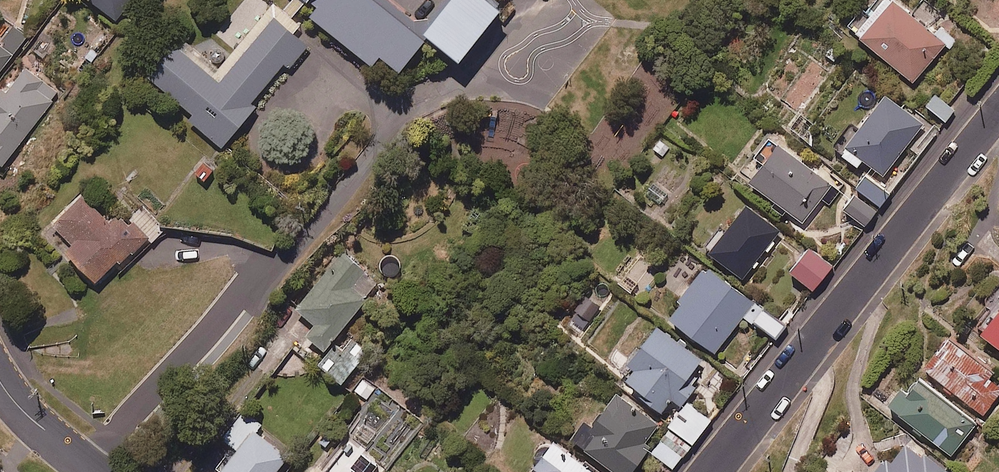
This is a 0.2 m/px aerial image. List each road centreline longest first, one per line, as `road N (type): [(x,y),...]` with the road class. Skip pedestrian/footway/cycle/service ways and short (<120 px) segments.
road 1 (residential): [(711,471),(998,113)]
road 2 (residential): [(0,381),(91,471)]

